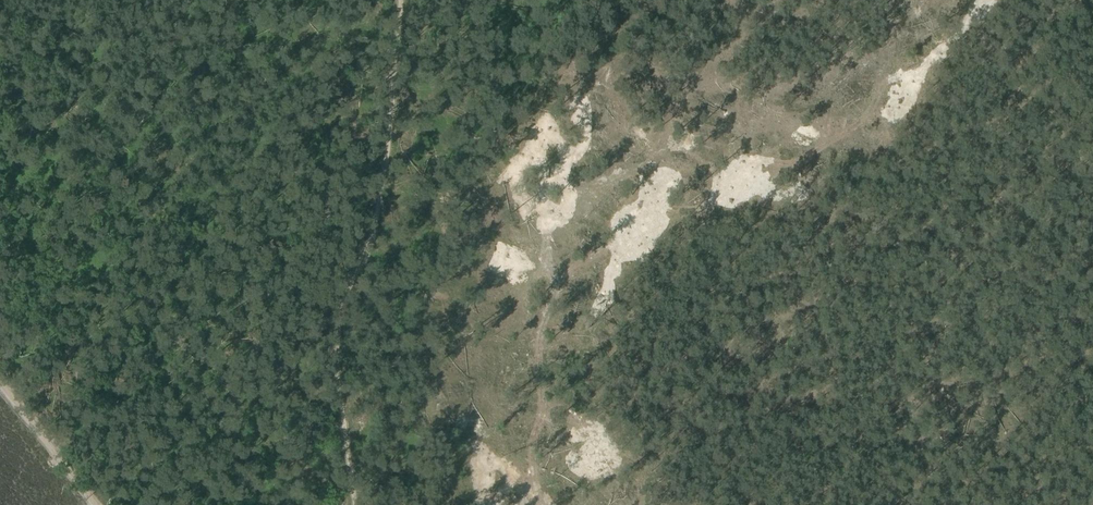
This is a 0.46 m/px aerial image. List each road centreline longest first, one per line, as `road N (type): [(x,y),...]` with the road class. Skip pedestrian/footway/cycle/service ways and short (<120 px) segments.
road 1 (track): [(98,504),(0,377)]

